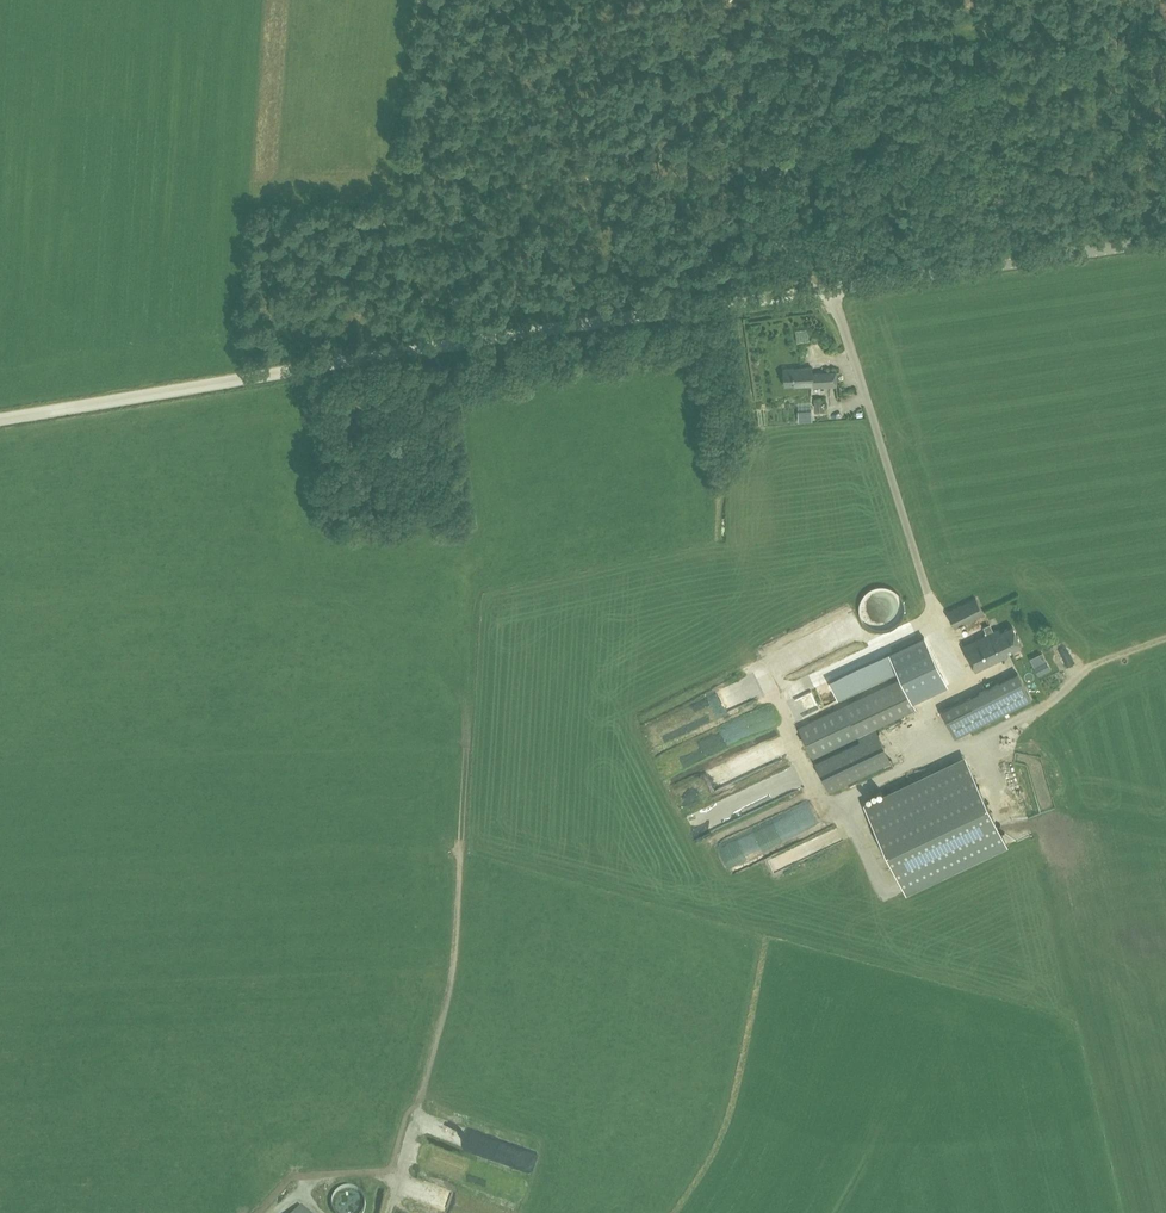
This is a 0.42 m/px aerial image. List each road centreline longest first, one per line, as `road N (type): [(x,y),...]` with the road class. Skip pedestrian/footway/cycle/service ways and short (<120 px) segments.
road 1 (tertiary): [(0,419),(1165,242)]
road 2 (track): [(964,689),(831,289)]
road 3 (track): [(874,0),(777,191),(777,234),(831,289)]

